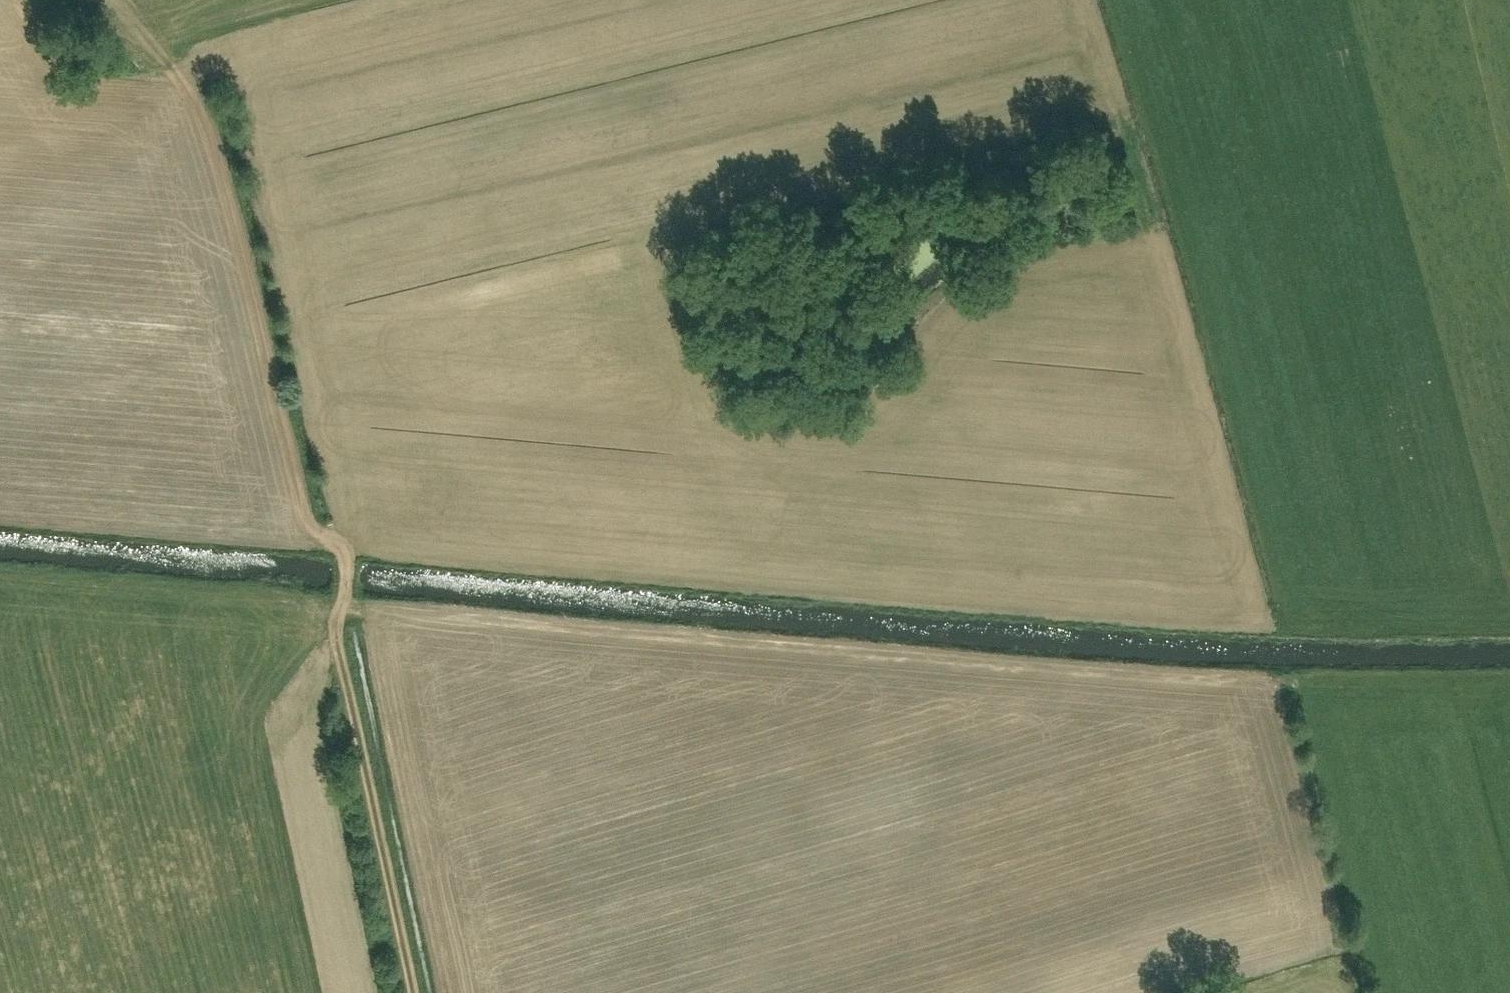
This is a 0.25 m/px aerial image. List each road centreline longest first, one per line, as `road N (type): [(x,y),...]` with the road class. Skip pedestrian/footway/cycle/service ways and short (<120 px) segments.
road 1 (track): [(310,524),(343,545),(334,616),(340,655),(357,695),(423,992)]

